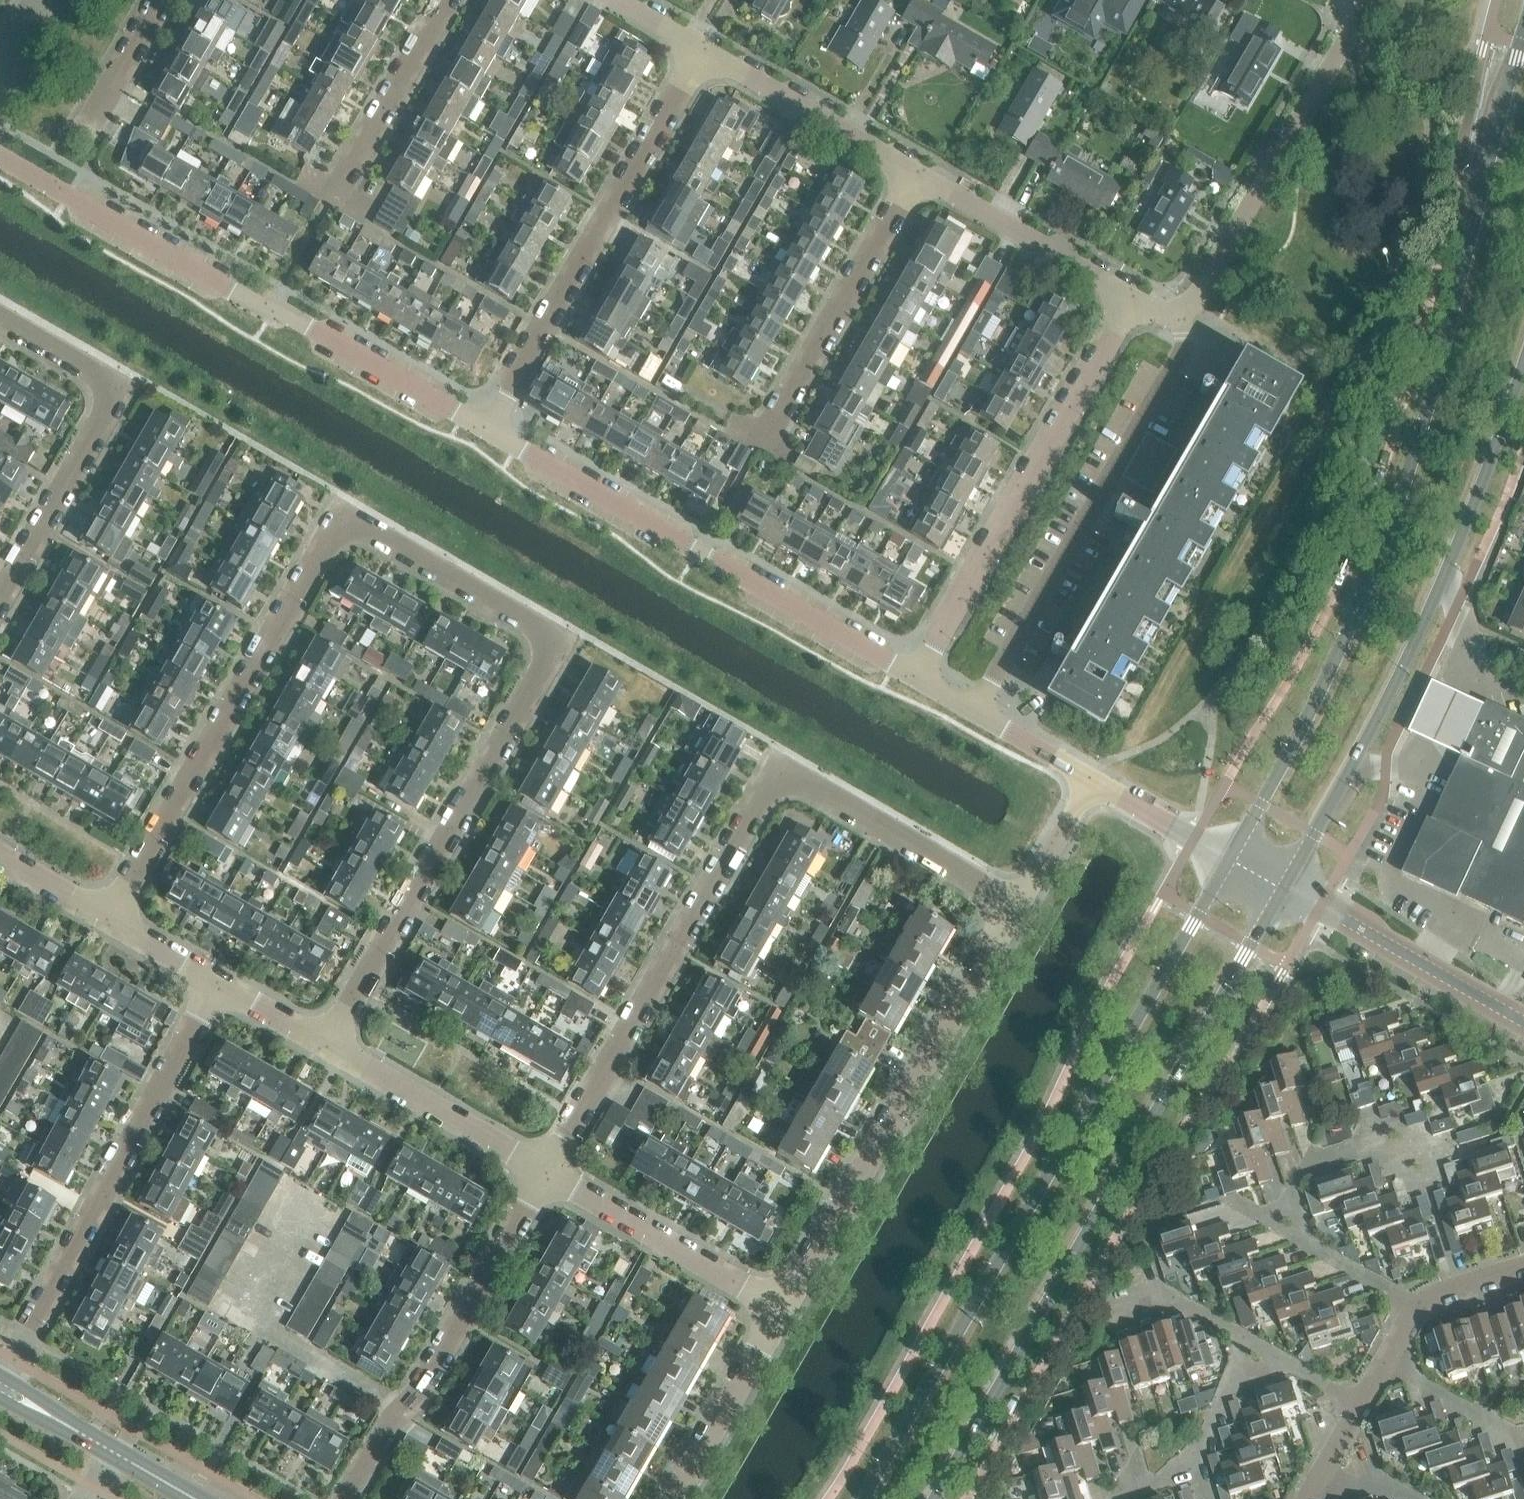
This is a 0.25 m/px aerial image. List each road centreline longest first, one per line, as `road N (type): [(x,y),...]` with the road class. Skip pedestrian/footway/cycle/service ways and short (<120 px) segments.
road 1 (secondary): [(1523,31),(1427,412),(1377,558),(1231,861)]
road 2 (secondary): [(1231,861),(861,1498)]
road 3 (residential): [(548,1170),(781,769),(1013,903)]
road 4 (residential): [(330,1043),(558,644),(343,520)]
road 5 (secondary): [(936,1498),(1283,891)]
road 6 (secondary): [(1283,891),(1399,686),(1523,361)]
road 7 (residential): [(484,424),(0,157)]
road 8 (residential): [(921,678),(484,424)]
road 9 (residential): [(787,1308),(1013,903)]
road 10 (residential): [(1186,305),(1184,354),(980,713)]
road 11 (residential): [(0,1385),(223,981)]
road 12 (residential): [(119,921),(343,520)]
road 13 (residential): [(484,424),(710,48)]
road 14 (residential): [(1137,301),(921,678)]
road 15 (residential): [(350,1498),(548,1170)]
road 16 (residential): [(0,591),(115,387),(0,321)]
road 17 (residential): [(1186,305),(1365,10)]
road 18 (residential): [(780,417),(919,172)]
road 19 (residential): [(548,1170),(787,1308)]
road 20 (tertiary): [(1523,1025),(1283,891)]
road 21 (residential): [(919,172),(1137,301)]
road 22 (residential): [(330,1043),(548,1170)]
road 23 (residential): [(710,48),(919,172)]
road 24 (residential): [(1117,1498),(1125,1487),(1197,1459),(1254,1340)]
road 25 (residential): [(675,1498),(787,1308)]
road 26 (residential): [(348,177),(451,0)]
road 27 (residential): [(1282,1229),(1316,1157),(1367,1142),(1426,1181)]
road 28 (residential): [(1376,1359),(1511,1434),(1523,1427)]
road 29 (residential): [(1231,861),(1089,777)]
road 30 (residential): [(1411,1300),(1282,1229)]
road 31 (residential): [(1013,903),(1089,777)]
road 32 (residential): [(0,852),(119,921)]
road 33 (tertiary): [(118,1453),(0,1385)]
road 34 (residential): [(1254,1340),(1172,1297),(1137,1290)]
road 35 (residential): [(1089,777),(980,713)]
road 36 (residential): [(97,107),(162,0)]
road 37 (residential): [(223,981),(330,1043)]
road 38 (residential): [(119,921),(223,981)]

